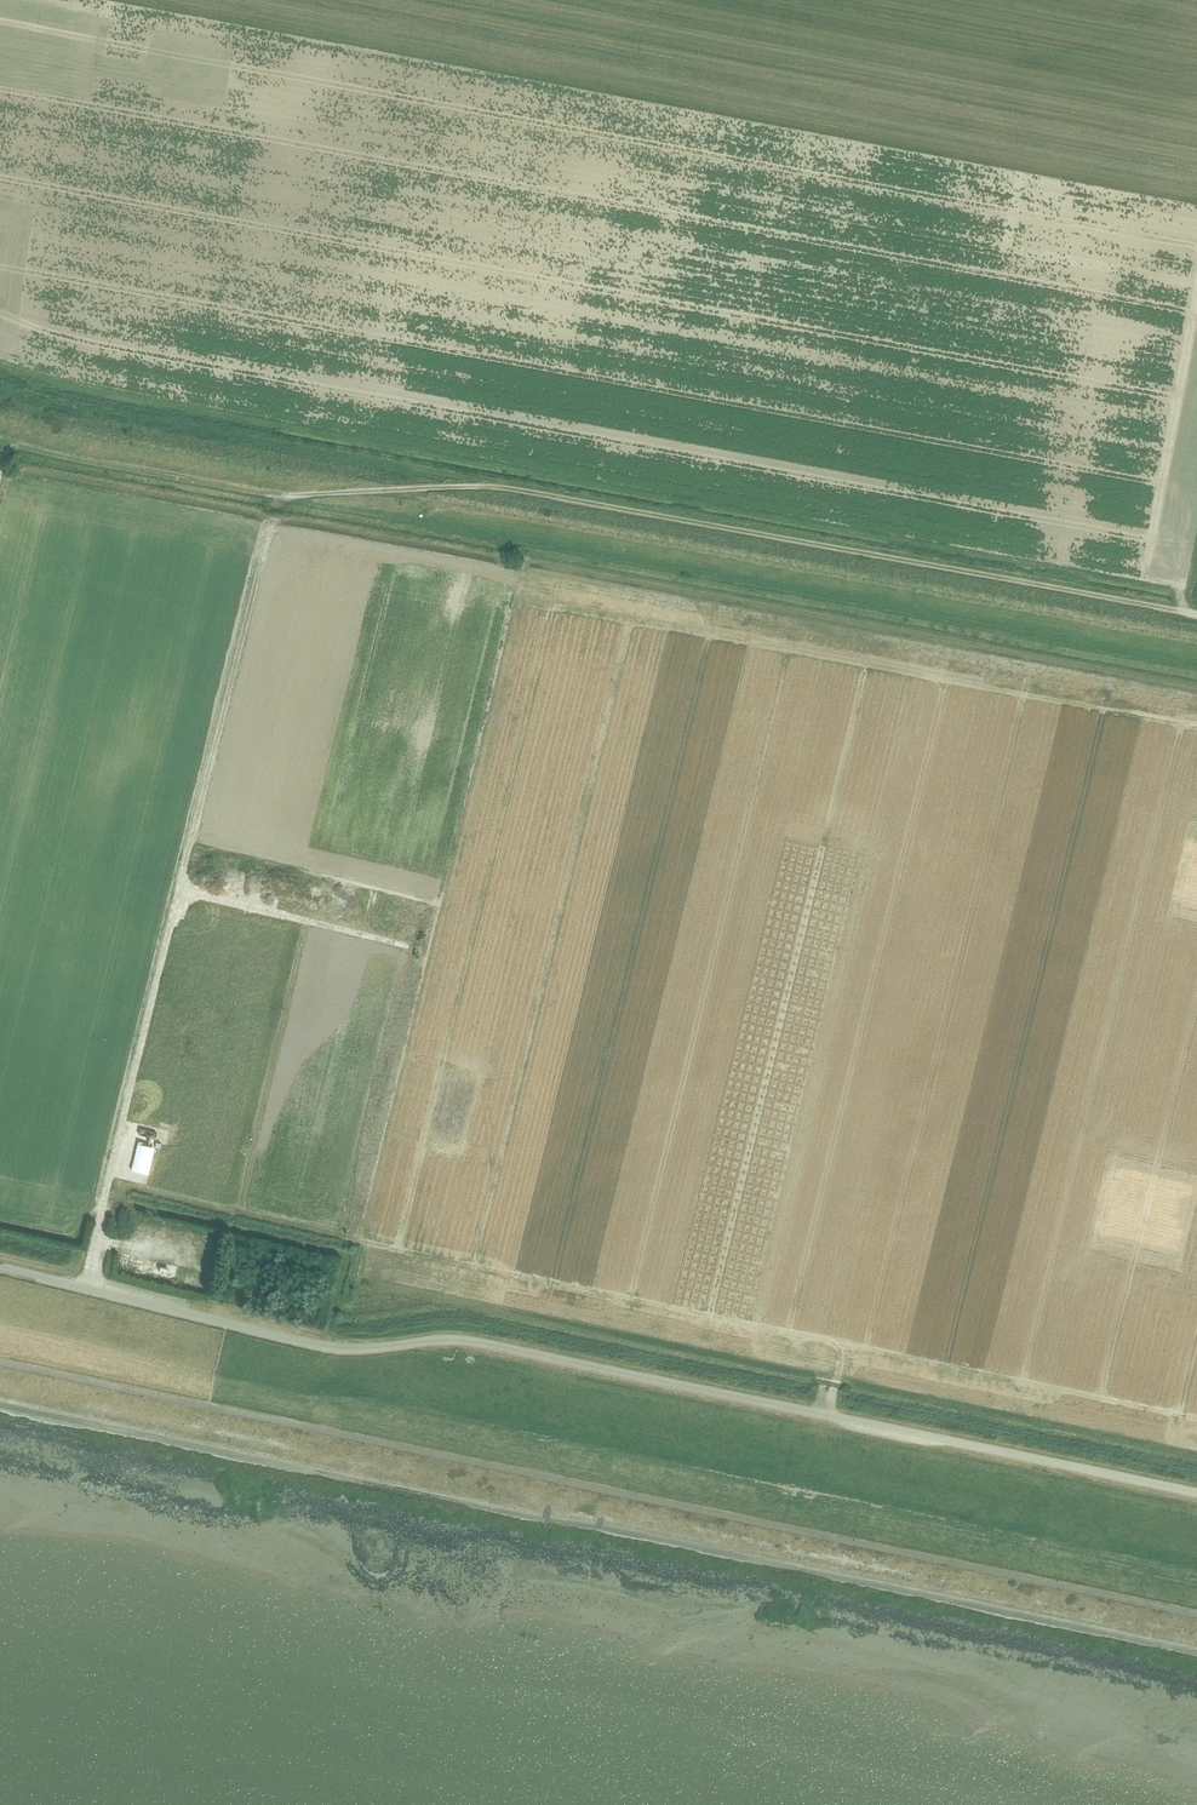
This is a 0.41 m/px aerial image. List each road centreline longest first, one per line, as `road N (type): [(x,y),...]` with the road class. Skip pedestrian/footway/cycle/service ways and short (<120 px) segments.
road 1 (unclassified): [(1196,1493),(470,1341),(316,1345),(0,1266)]
road 2 (track): [(46,401),(1196,608)]
road 3 (track): [(272,497),(1196,666)]
road 4 (track): [(85,1287),(180,884),(421,949)]
road 5 (track): [(180,884),(272,497)]
road 6 (track): [(0,442),(272,497)]
road 7 (track): [(272,497),(507,483)]

